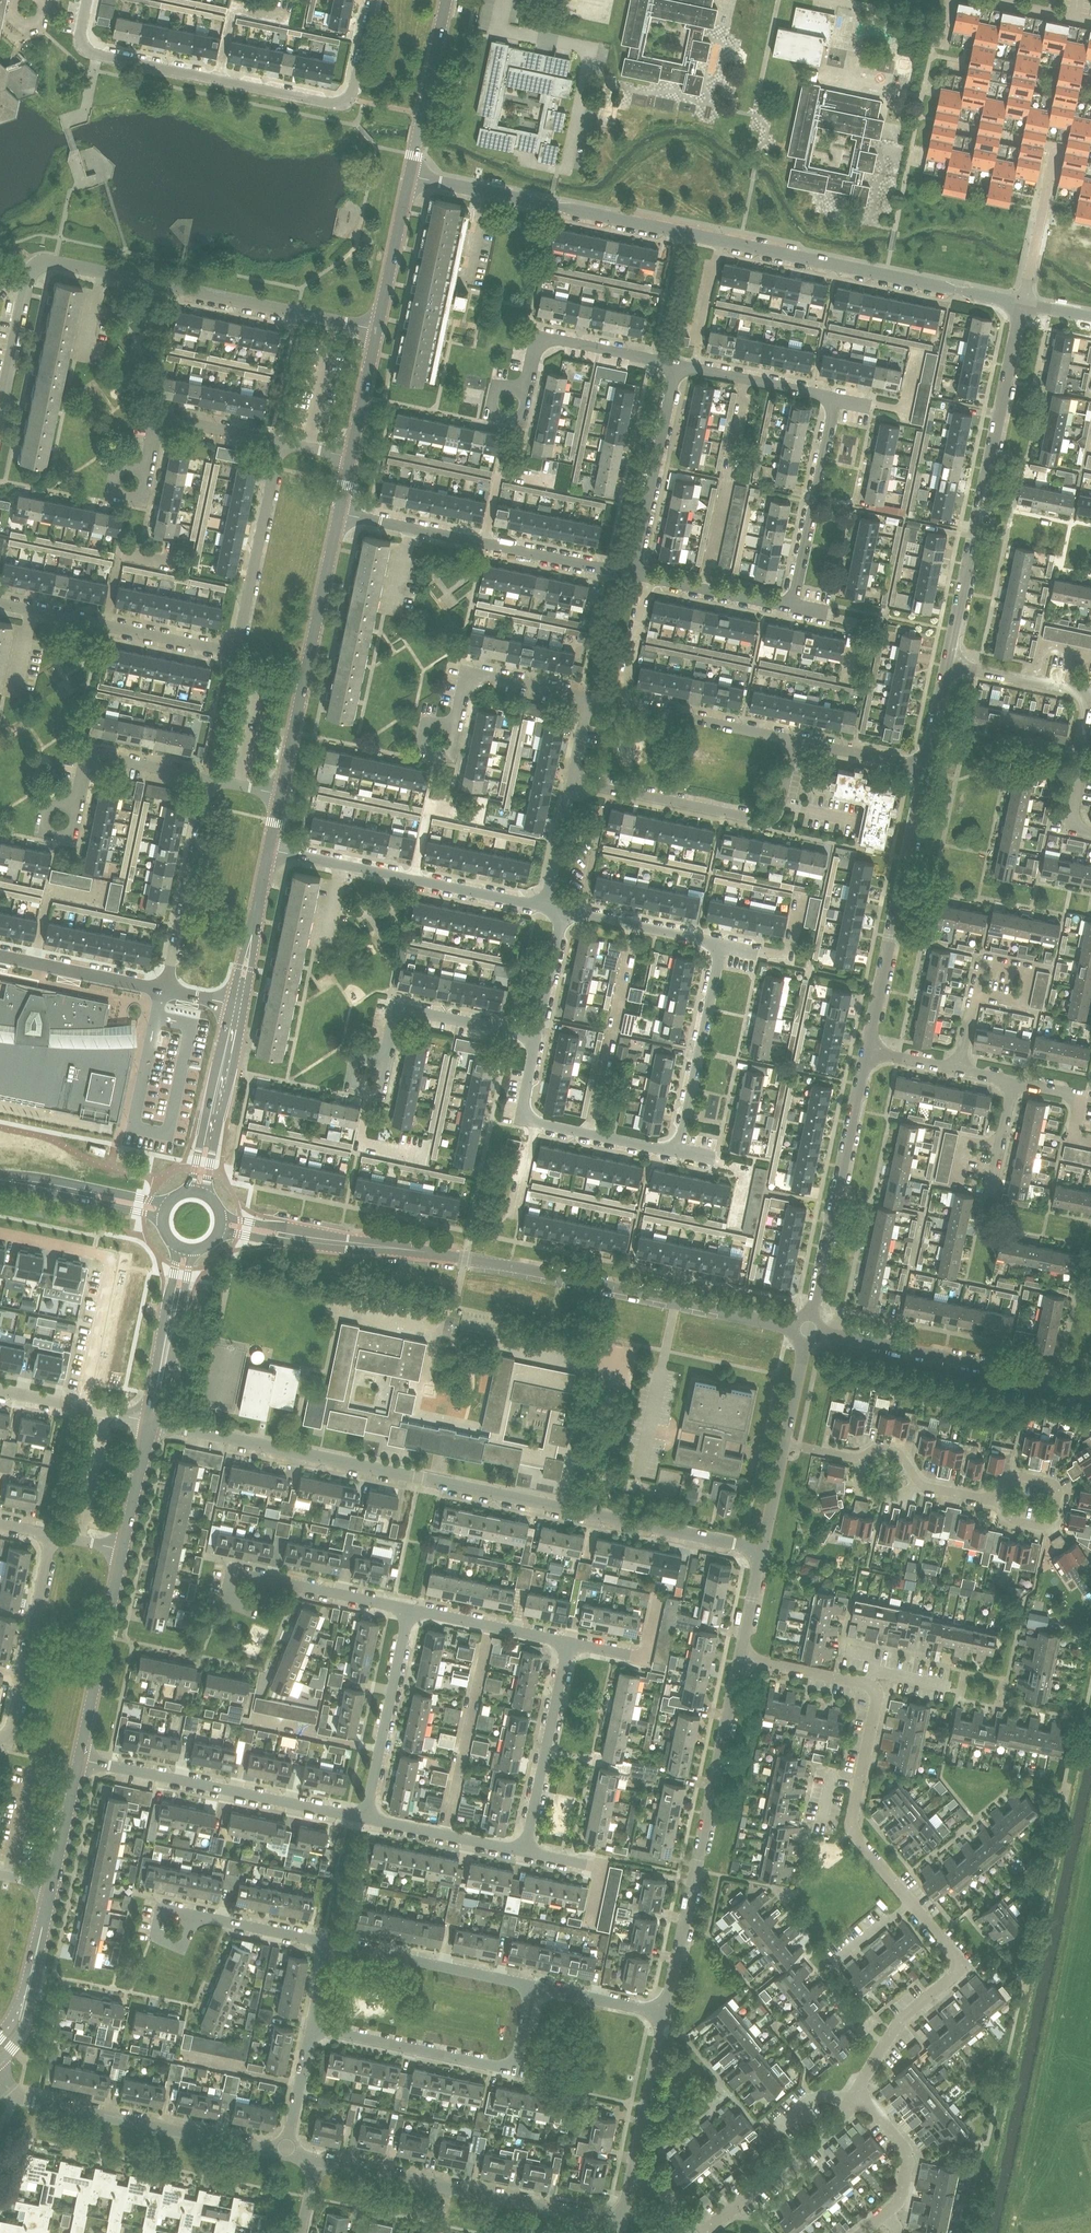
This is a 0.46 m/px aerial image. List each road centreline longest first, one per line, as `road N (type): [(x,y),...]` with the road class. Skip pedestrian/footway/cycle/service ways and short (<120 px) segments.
road 1 (residential): [(1022,304),(410,176)]
road 2 (residential): [(763,1549),(151,1422)]
road 3 (residential): [(0,604),(231,647),(281,443)]
road 4 (residential): [(82,45),(96,56),(345,104),(373,0)]
road 5 (residential): [(912,1903),(853,1830),(871,1688),(739,1655)]
road 6 (residential): [(947,664),(1022,304)]
road 7 (residential): [(666,2014),(739,1655)]
road 8 (unclassified): [(630,2182),(622,2224),(317,2160)]
road 9 (residential): [(377,332),(56,262),(36,265)]
road 10 (unclassified): [(809,1331),(473,1260)]
road 11 (residential): [(634,575),(341,513)]
road 12 (unclassified): [(285,2153),(15,2097),(0,2084)]
road 13 (residential): [(867,1052),(926,765)]
road 14 (residential): [(365,1819),(79,1759)]
road 15 (residential): [(1090,833),(1073,825),(1072,816),(1083,694),(947,664)]
road 16 (tertiary): [(281,794),(341,513)]
road 17 (unclassified): [(1090,1387),(809,1331)]
road 18 (residential): [(571,780),(770,819),(781,804),(793,740)]
road 19 (residential): [(313,2029),(504,2068),(518,2055),(532,1985)]
road 20 (residential): [(809,1331),(867,1052)]
road 21 (residential): [(543,908),(269,849)]
road 22 (unclassified): [(473,1260),(220,1215)]
road 23 (unclassified): [(219,1230),(473,1260)]
road 24 (residential): [(864,2100),(866,2074),(894,2029),(958,1967),(912,1903)]
road 25 (residential): [(677,1154),(524,1115),(537,1037)]
road 26 (residential): [(0,1743),(8,1744),(51,1535)]
road 27 (residential): [(162,990),(210,779)]
road 28 (residential): [(365,1819),(409,1609)]
road 29 (residential): [(634,575),(676,365)]
road 30 (residential): [(524,1852),(568,1643)]
road 31 (tertiary): [(79,1759),(123,1550)]
road 32 (residential): [(791,608),(835,399)]
road 33 (residential): [(677,1154),(720,945)]
road 34 (residential): [(698,2232),(864,2100)]
road 35 (residential): [(793,740),(586,698)]
road 36 (residential): [(532,1985),(329,1943)]
road 37 (tertiary): [(232,1006),(190,1192)]
road 38 (tertiary): [(205,1195),(242,1008)]
road 39 (residential): [(387,1063),(398,1019),(413,1012),(537,1037)]
road 40 (residential): [(526,389),(536,346),(547,340),(676,365)]
road 41 (residential): [(281,443),(158,416),(147,470)]
road 42 (residential): [(713,558),(747,381)]
road 43 (tertiary): [(410,176),(446,0)]
road 44 (tertiary): [(0,2049),(20,2022),(52,1886)]
road 45 (residential): [(630,2182),(666,2014)]
road 46 (residential): [(586,698),(475,675),(464,682),(456,726)]
road 47 (residential): [(78,807),(86,768),(98,758),(210,779)]
road 48 (residential): [(162,990),(0,955)]
road 49 (residential): [(568,1643),(409,1609)]
road 50 (residential): [(524,1852),(365,1819)]
road 51 (residential): [(562,911),(720,945)]
road 52 (residential): [(1022,304),(1056,147)]
road 53 (residential): [(791,608),(634,575)]
road 54 (tertiary): [(377,332),(410,176)]
road 55 (residential): [(409,1609),(262,1578)]
road 56 (residential): [(720,945),(791,960),(805,893)]
road 57 (residential): [(329,1943),(193,1915)]
road 58 (residential): [(740,1230),(752,1170),(677,1154)]
road 59 (residential): [(589,1926),(601,1868),(524,1852)]
road 60 (residential): [(666,2014),(532,1985)]
road 61 (residential): [(926,765),(793,740)]
road 62 (residential): [(849,681),(862,623),(791,608)]
road 63 (tertiary): [(123,1550),(151,1422)]
road 64 (residential): [(543,908),(571,780)]
road 65 (tertiary): [(52,1886),(79,1759)]
road 66 (residential): [(537,1037),(562,911)]
road 67 (residential): [(285,2153),(313,2029)]
road 68 (residential): [(1036,1479),(1059,1493),(1048,1526),(1014,1520),(992,1499)]
road 69 (tertiary): [(352,456),(377,332)]
road 70 (residential): [(895,2207),(908,2150),(864,2100)]
road 71 (residential): [(0,413),(25,295)]

